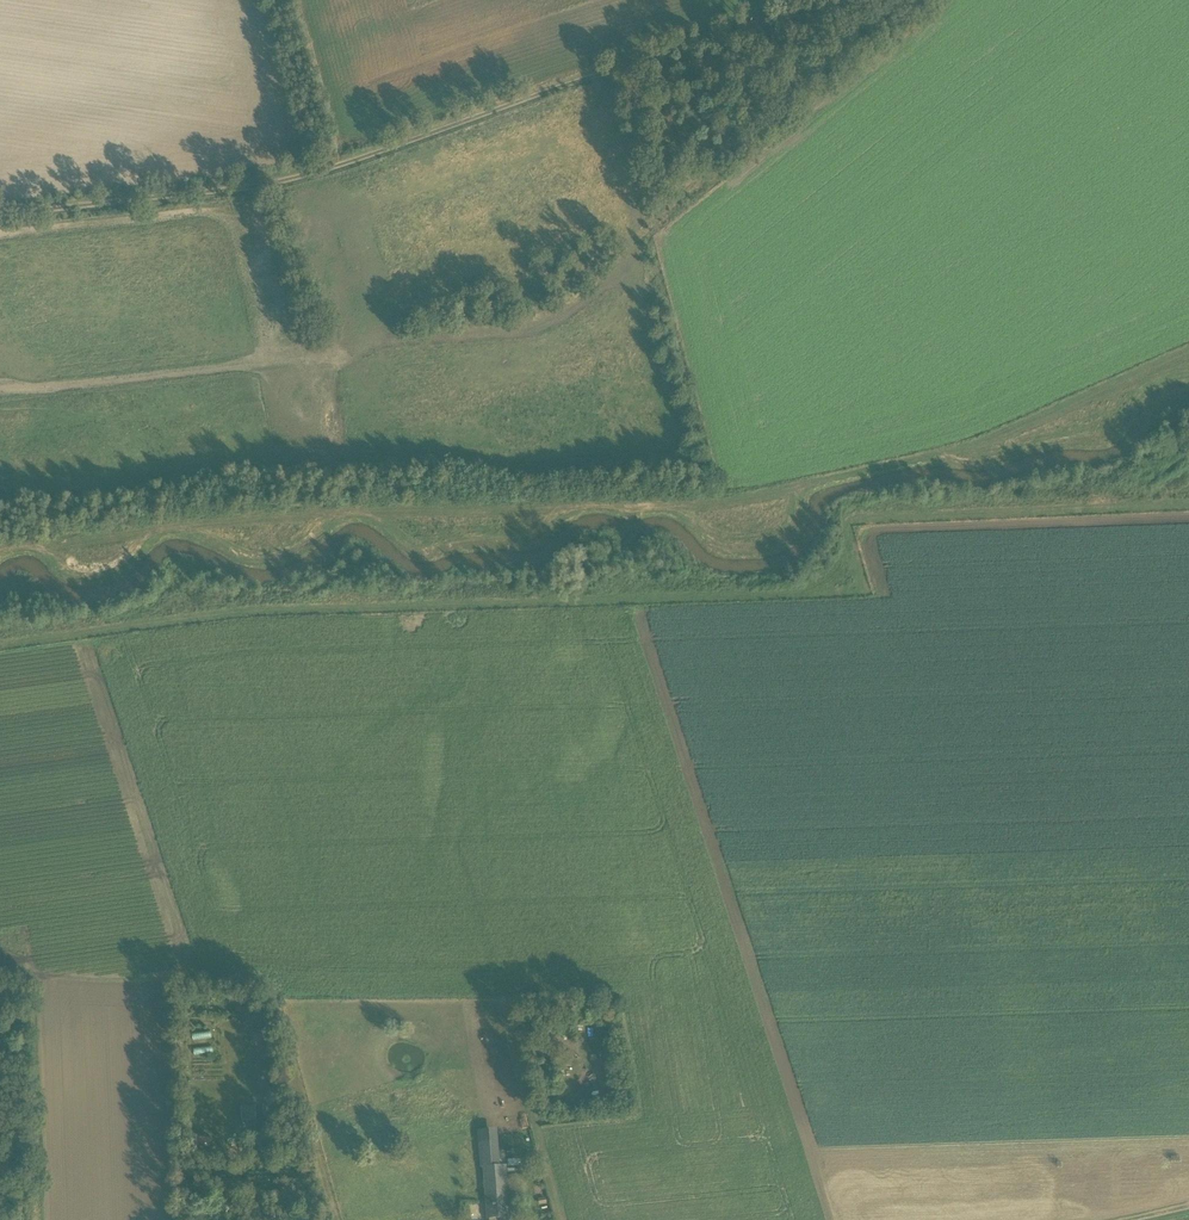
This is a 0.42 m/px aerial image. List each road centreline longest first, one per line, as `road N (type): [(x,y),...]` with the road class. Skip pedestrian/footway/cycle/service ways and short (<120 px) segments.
road 1 (track): [(0,213),(281,181),(828,0)]

